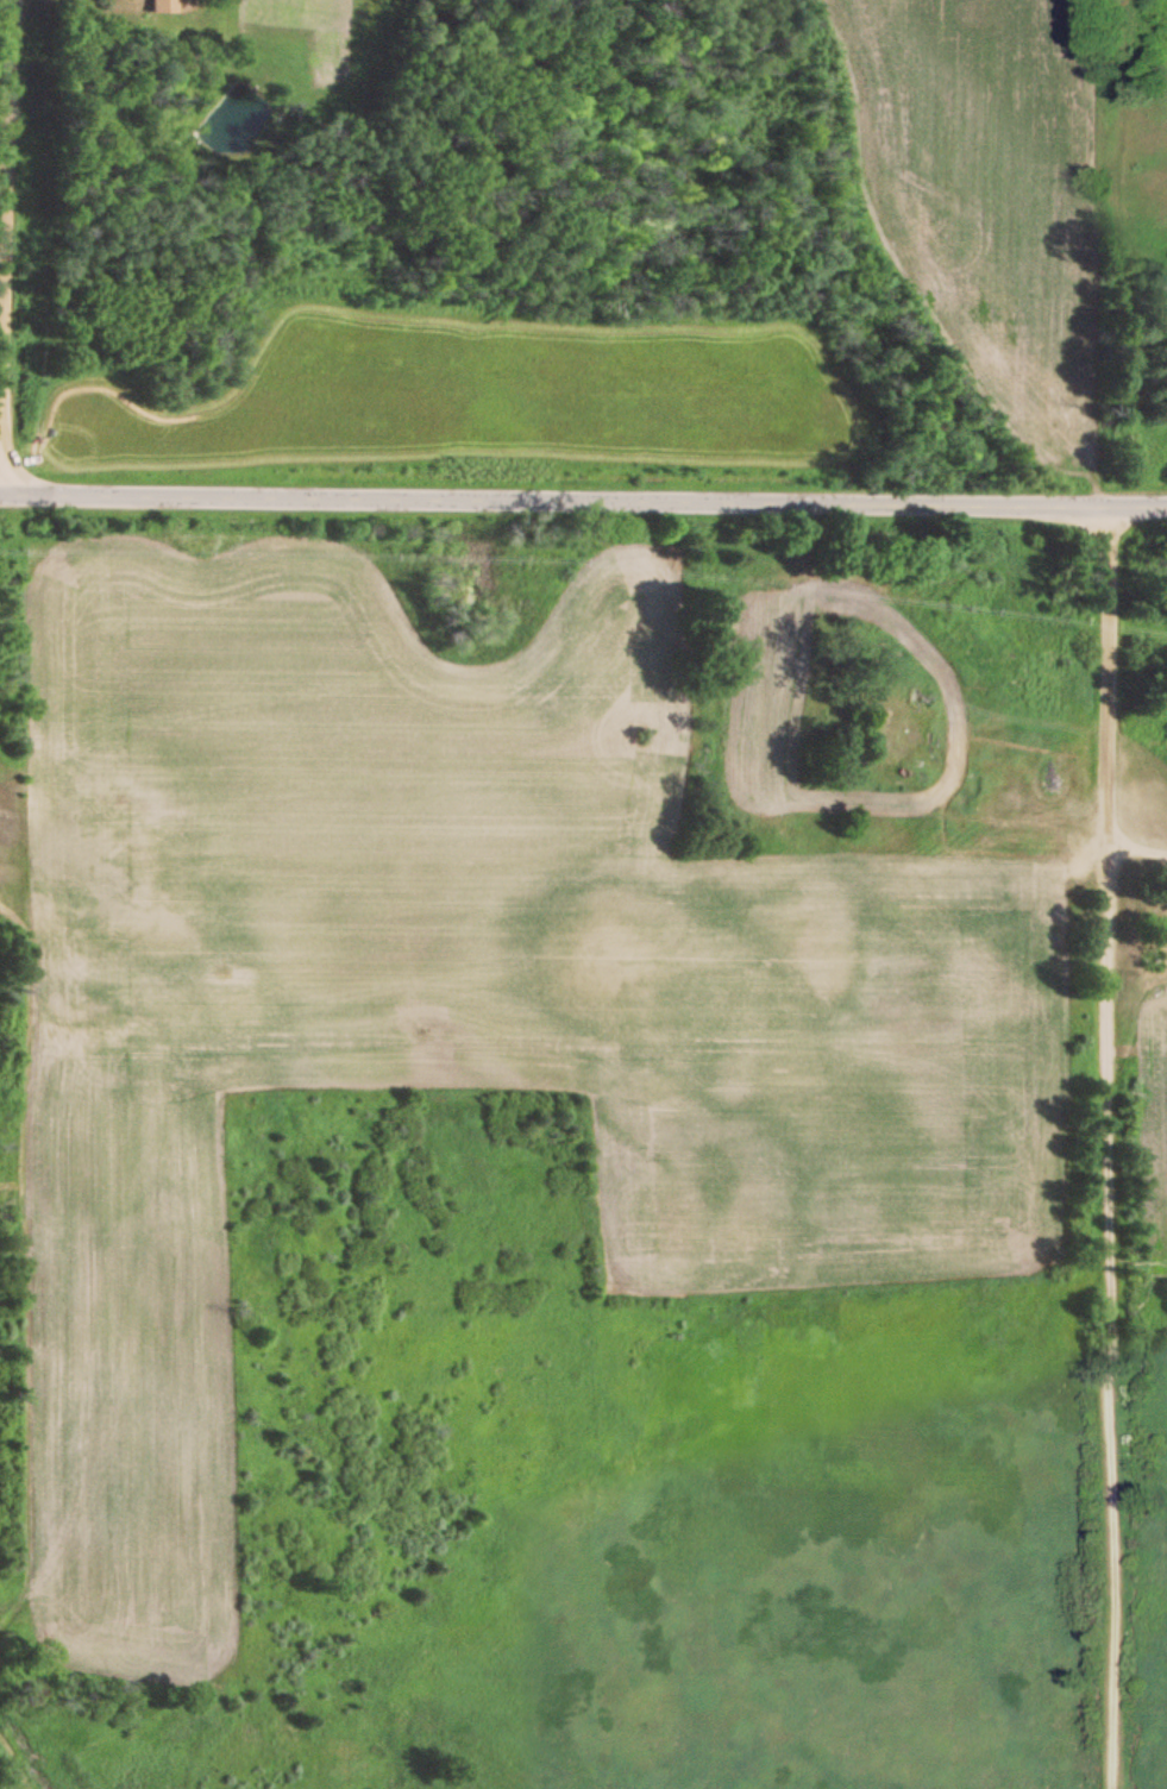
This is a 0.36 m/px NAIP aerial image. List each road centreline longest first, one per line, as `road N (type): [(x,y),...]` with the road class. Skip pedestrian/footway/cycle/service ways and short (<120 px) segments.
road 1 (residential): [(1099,1788),(1109,507)]
road 2 (tertiary): [(0,495),(1166,506)]
road 3 (residential): [(0,421),(14,0)]

